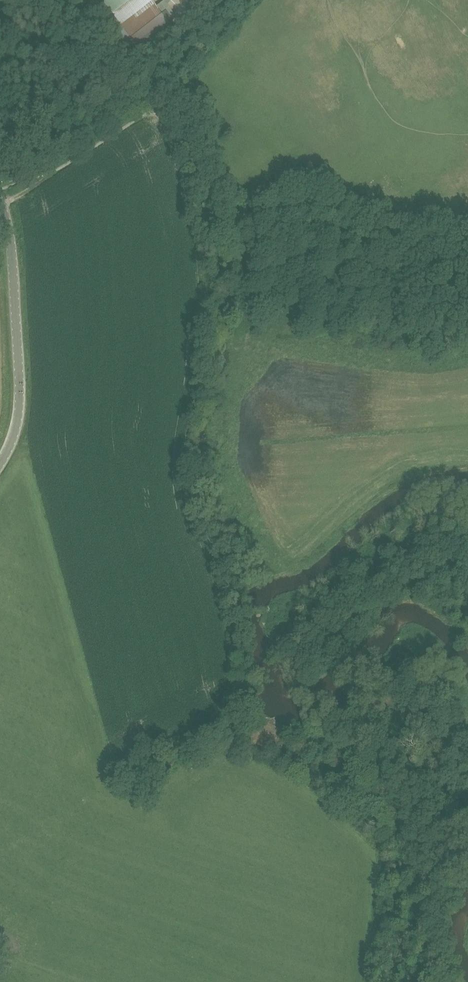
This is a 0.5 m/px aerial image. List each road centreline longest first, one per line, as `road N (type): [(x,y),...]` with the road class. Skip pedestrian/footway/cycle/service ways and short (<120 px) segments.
road 1 (tertiary): [(0,463),(20,392),(11,238),(0,196)]

